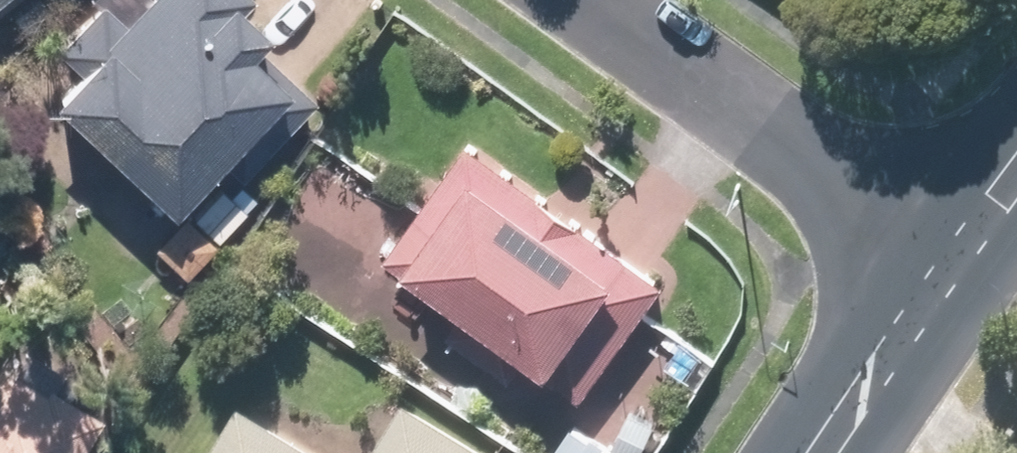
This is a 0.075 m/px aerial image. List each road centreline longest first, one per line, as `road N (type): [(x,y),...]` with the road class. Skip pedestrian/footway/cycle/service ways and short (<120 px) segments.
road 1 (residential): [(941,250),(595,0)]
road 2 (secondary): [(821,452),(941,250)]
road 3 (secondary): [(941,250),(1016,157)]

